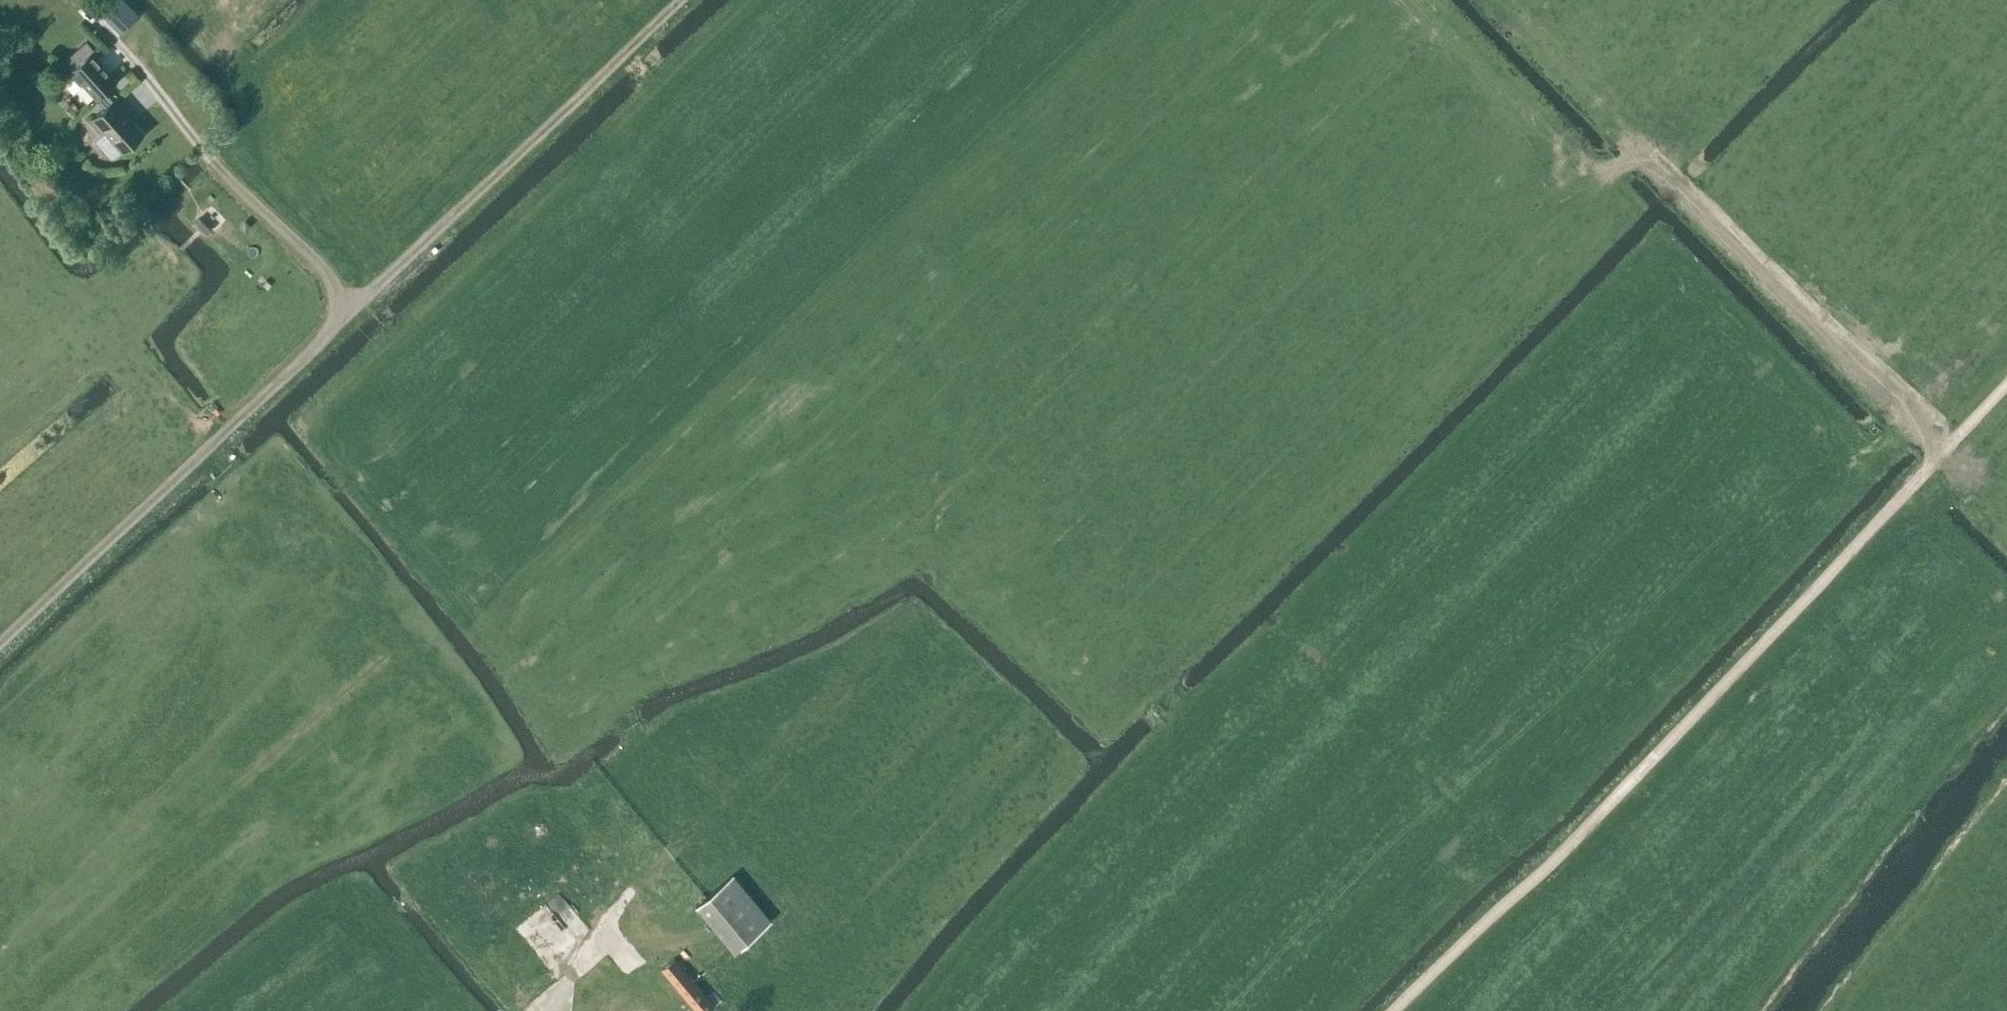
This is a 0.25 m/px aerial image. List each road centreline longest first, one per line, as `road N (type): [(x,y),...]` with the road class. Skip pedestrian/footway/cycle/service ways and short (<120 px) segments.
road 1 (track): [(0,643),(350,314)]
road 2 (track): [(682,0),(350,314)]

